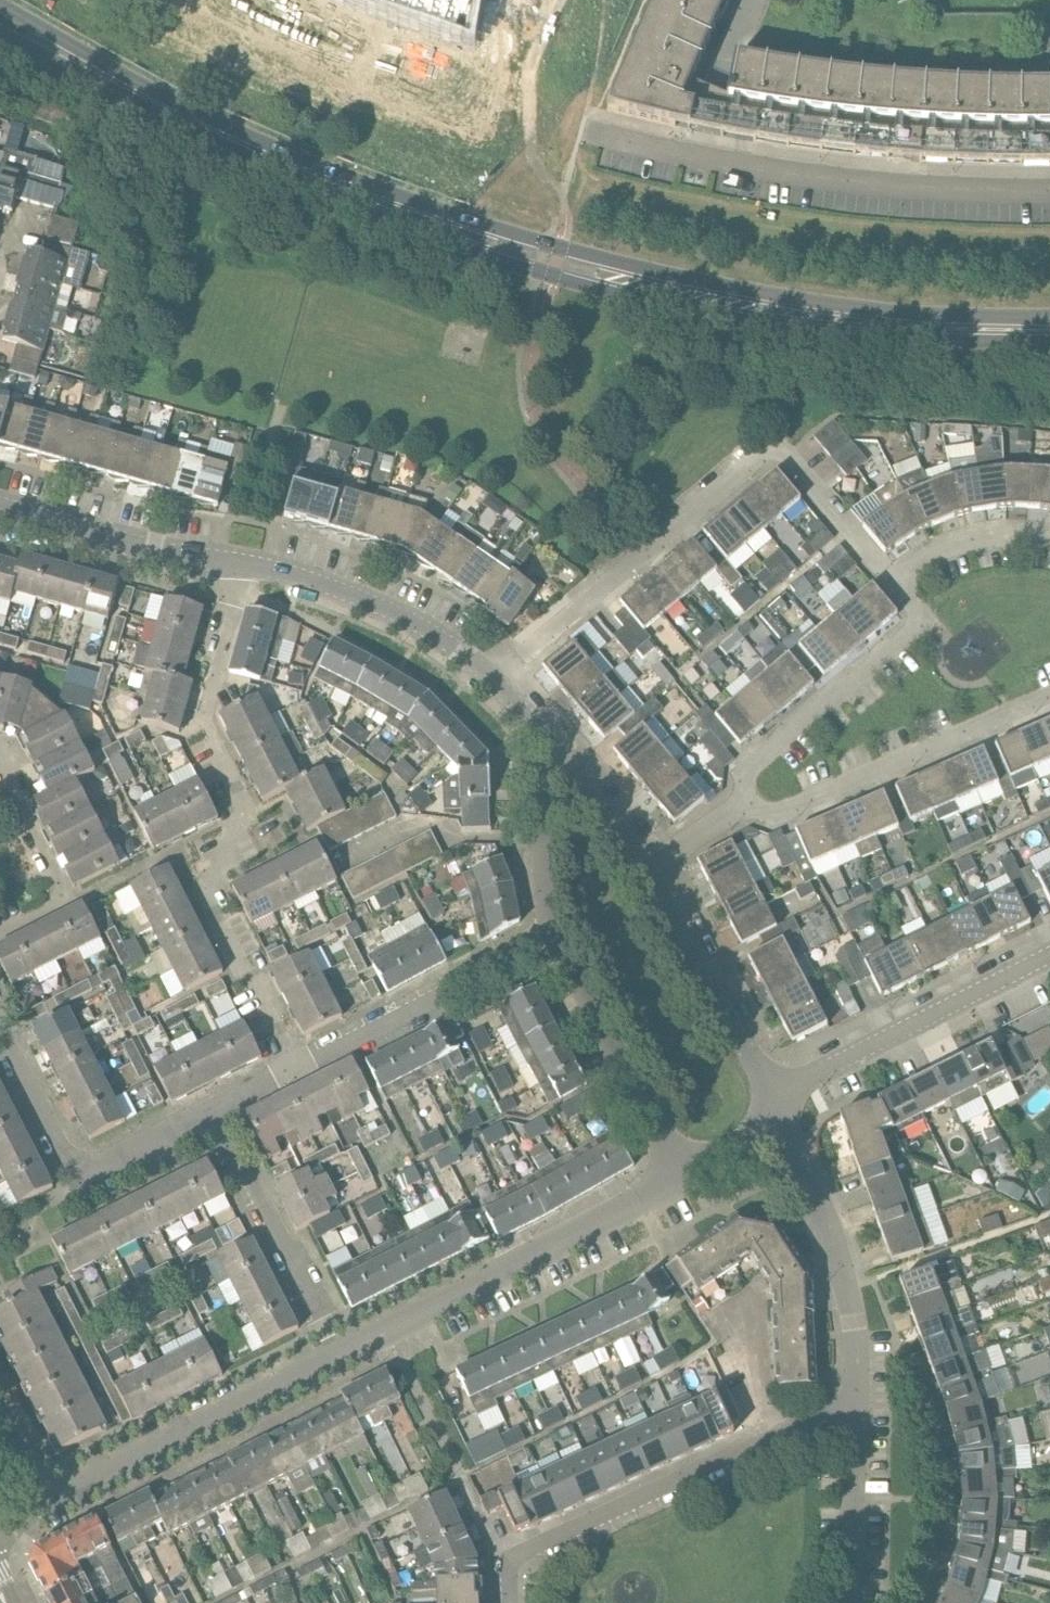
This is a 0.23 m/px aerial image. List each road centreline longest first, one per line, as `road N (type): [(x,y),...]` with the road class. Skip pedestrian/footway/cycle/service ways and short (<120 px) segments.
road 1 (secondary): [(81,63),(378,201),(555,262),(783,310),(1049,331)]
road 2 (residential): [(892,582),(784,452),(771,448),(477,685)]
road 3 (residential): [(1049,189),(899,186),(738,166),(513,107)]
road 4 (residential): [(288,1063),(209,897),(227,807),(196,714),(234,563)]
road 5 (residential): [(512,1602),(515,1567),(859,1398)]
road 6 (residential): [(342,1362),(684,1182)]
road 7 (residential): [(747,805),(788,814),(1049,697)]
road 8 (residential): [(775,1114),(821,1070),(1049,959)]
road 9 (residential): [(60,1504),(342,1362)]
road 10 (residential): [(892,582),(921,621),(752,772),(747,805)]
road 11 (residential): [(859,1398),(847,1269),(775,1114)]
road 12 (residential): [(342,1362),(212,1101)]
road 13 (residential): [(288,1063),(547,932)]
road 14 (residential): [(684,1182),(547,932)]
road 15 (residential): [(775,1114),(741,1036),(639,868)]
road 16 (residential): [(477,685),(353,601),(295,575),(234,563)]
road 17 (residential): [(265,0),(513,107)]
road 18 (residential): [(234,563),(0,506)]
road 19 (residential): [(849,1602),(859,1398)]
road 20 (residential): [(547,932),(529,839),(529,738)]
road 21 (residential): [(0,921),(56,892),(0,794)]
road 22 (residential): [(639,868),(529,738)]
road 23 (residential): [(1049,533),(982,535),(945,547),(892,582)]
road 24 (residential): [(70,1167),(212,1101)]
road 25 (residential): [(70,1167),(55,1158),(0,1053)]
road 26 (residential): [(60,1504),(0,1392)]
road 27 (residential): [(747,805),(639,868)]

